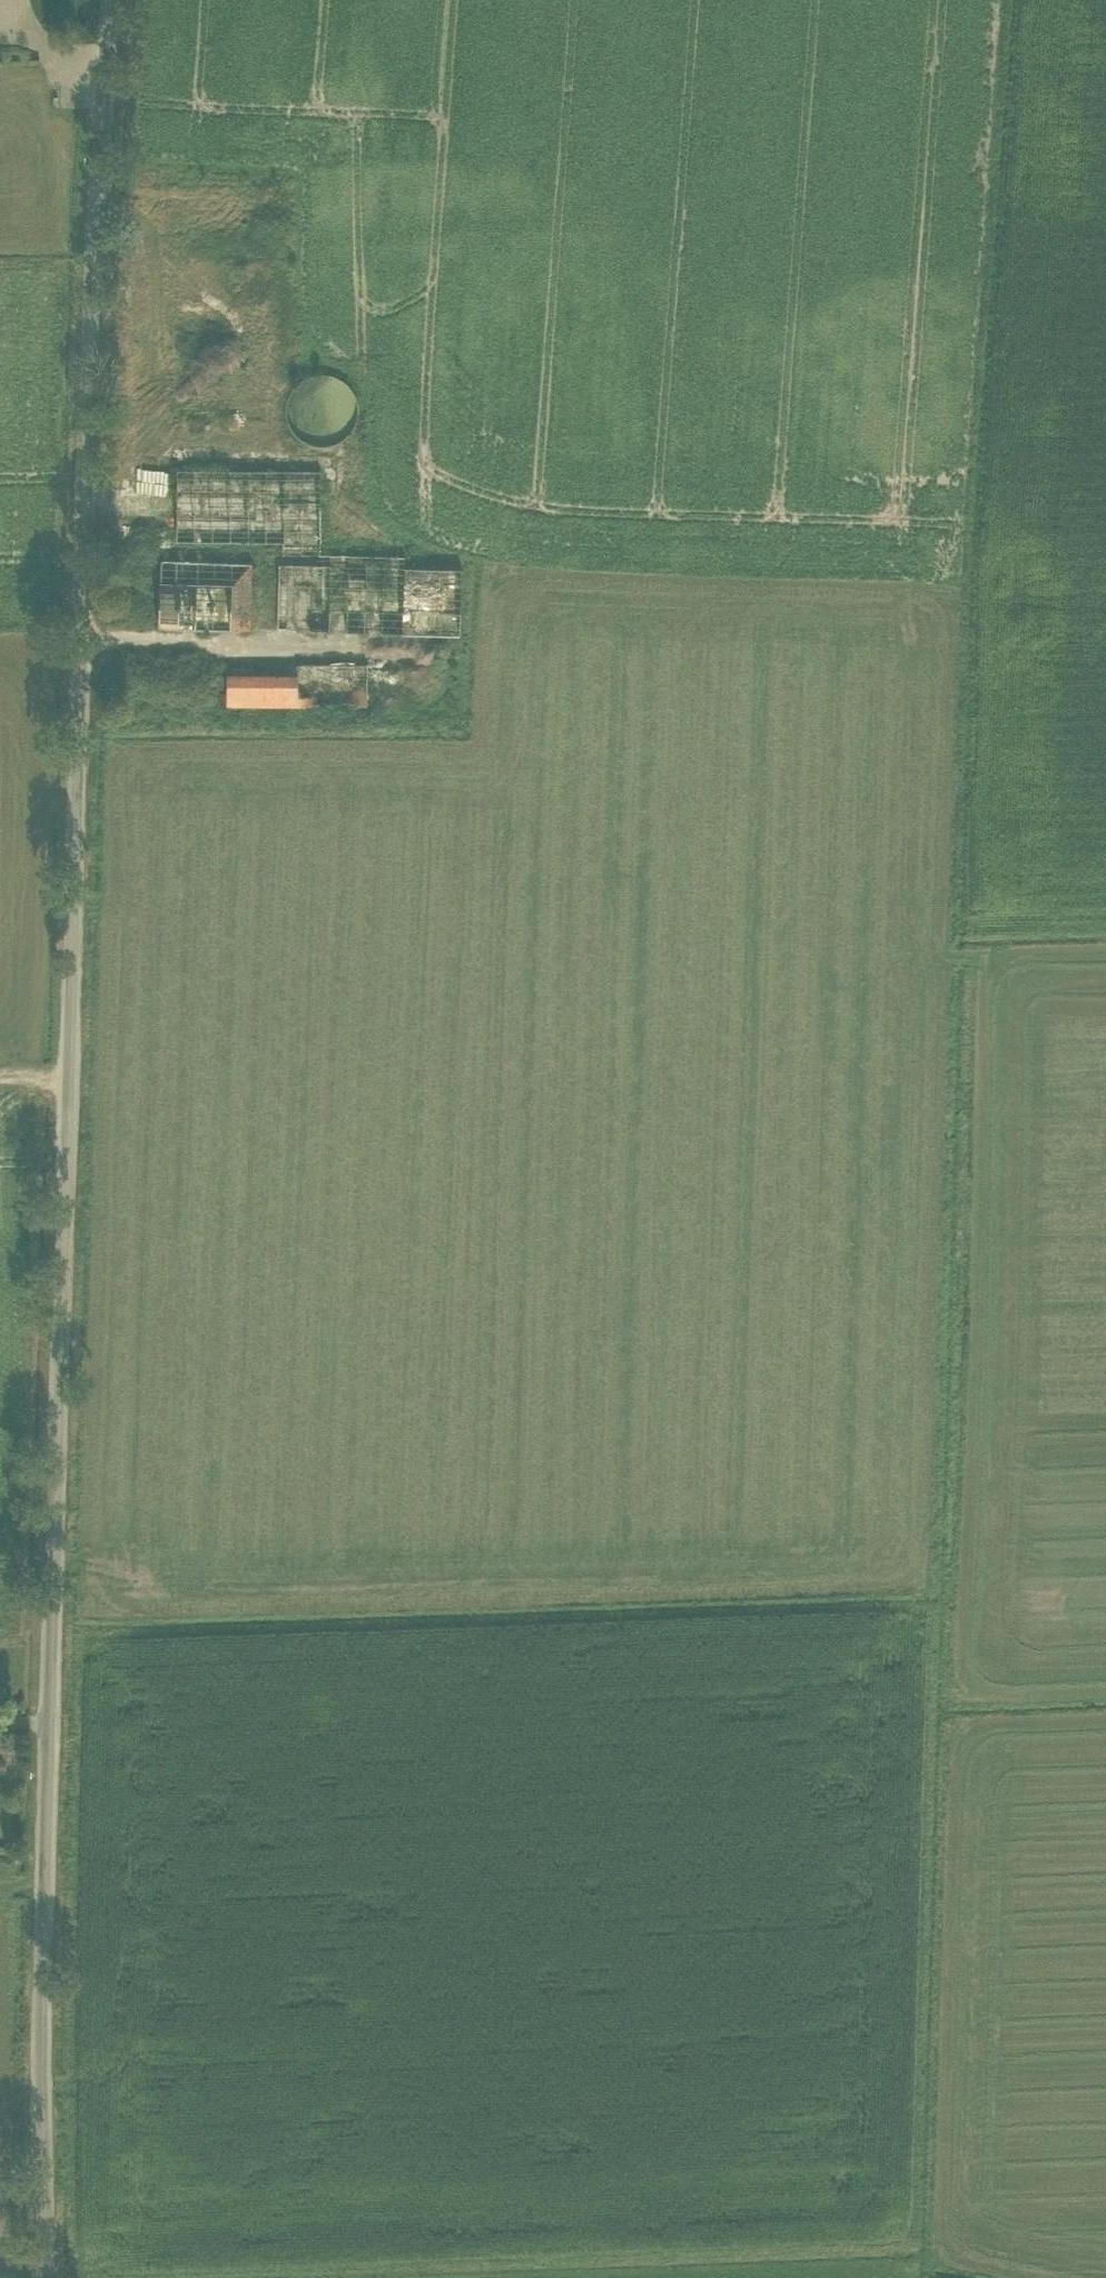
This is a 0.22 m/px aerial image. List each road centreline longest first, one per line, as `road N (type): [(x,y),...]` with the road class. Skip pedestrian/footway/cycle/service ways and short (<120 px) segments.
road 1 (unclassified): [(50,2277),(51,1850),(94,538),(129,0)]

